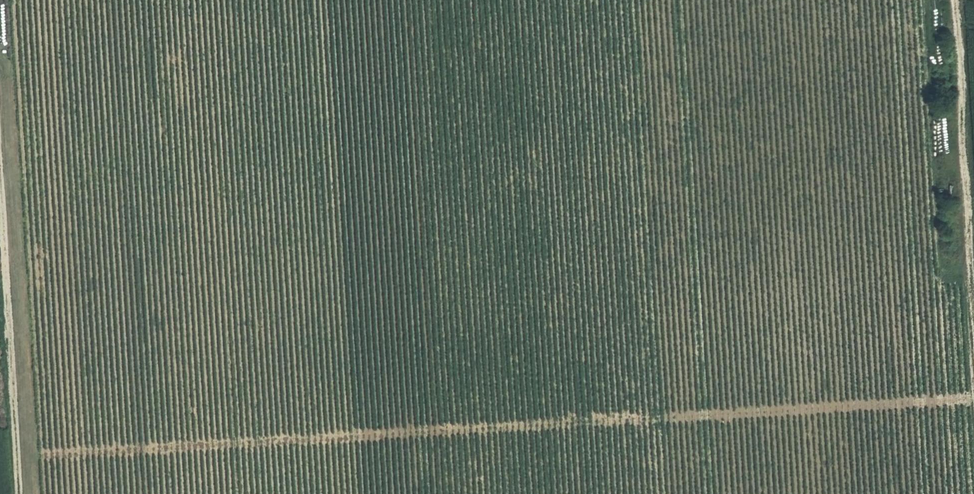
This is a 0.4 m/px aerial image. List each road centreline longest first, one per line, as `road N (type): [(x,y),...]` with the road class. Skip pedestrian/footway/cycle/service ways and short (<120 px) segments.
road 1 (track): [(23,493),(0,118)]
road 2 (track): [(973,283),(952,0)]

